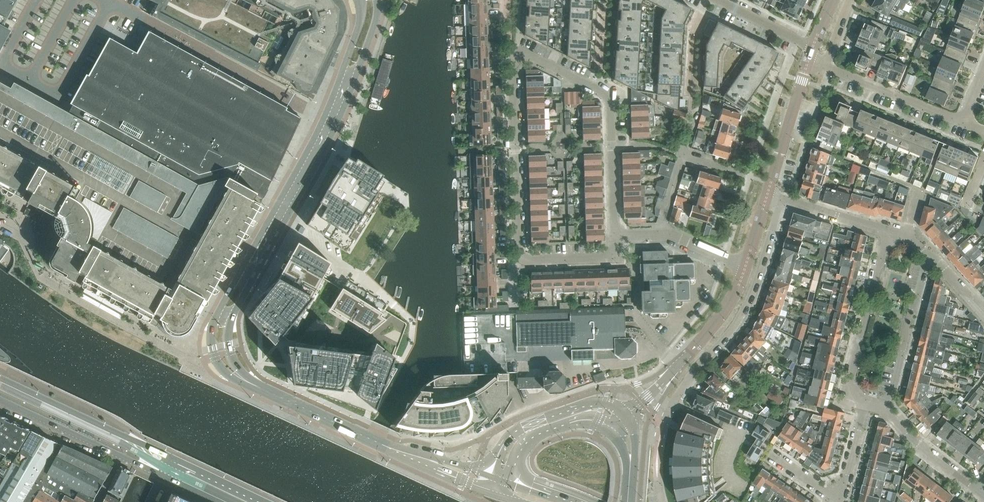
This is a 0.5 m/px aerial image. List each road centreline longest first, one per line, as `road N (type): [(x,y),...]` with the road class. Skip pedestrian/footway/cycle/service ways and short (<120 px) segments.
road 1 (secondary): [(499,484),(361,437),(242,379),(221,351),(224,315),(334,111),(368,24),(369,0)]
road 2 (residential): [(653,393),(670,407),(738,322),(781,197)]
road 3 (residential): [(521,256),(511,49)]
road 4 (tertiary): [(173,459),(0,377)]
road 5 (residential): [(889,230),(849,388),(865,402)]
road 6 (tertiary): [(621,422),(594,411),(535,429),(515,445),(499,484)]
road 7 (residential): [(883,407),(920,273),(932,260)]
road 8 (residential): [(614,237),(611,98),(597,89)]
road 9 (residential): [(965,122),(825,67)]
road 10 (unclassified): [(768,194),(808,61)]
road 11 (tertiary): [(0,400),(123,457)]
road 12 (residential): [(980,492),(883,407)]
road 13 (residential): [(662,235),(692,118)]

